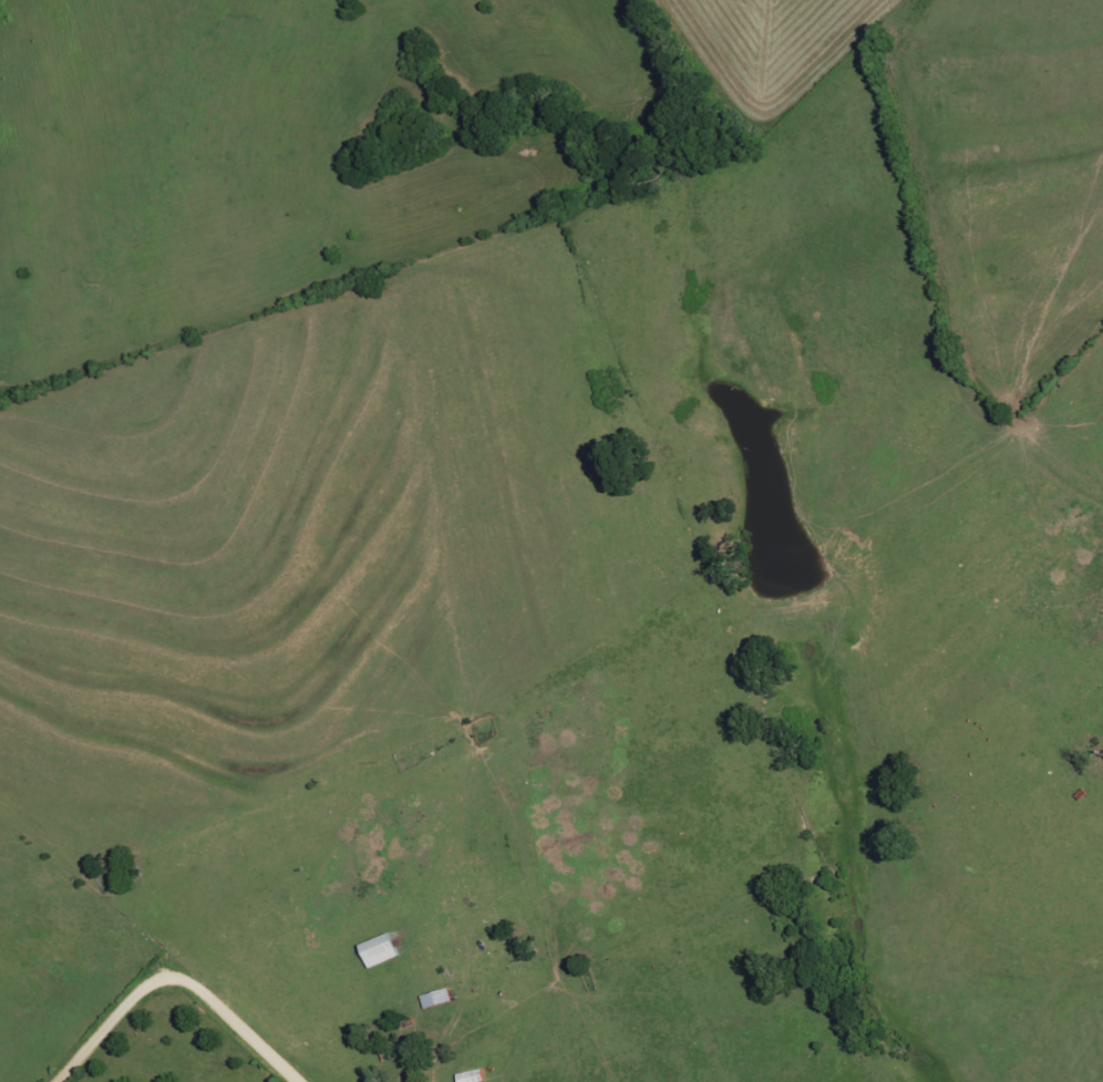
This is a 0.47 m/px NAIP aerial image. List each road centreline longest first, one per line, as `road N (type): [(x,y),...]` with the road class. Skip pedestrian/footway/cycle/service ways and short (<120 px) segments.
road 1 (residential): [(300,1081),(202,982),(171,976),(144,987),(58,1081)]

